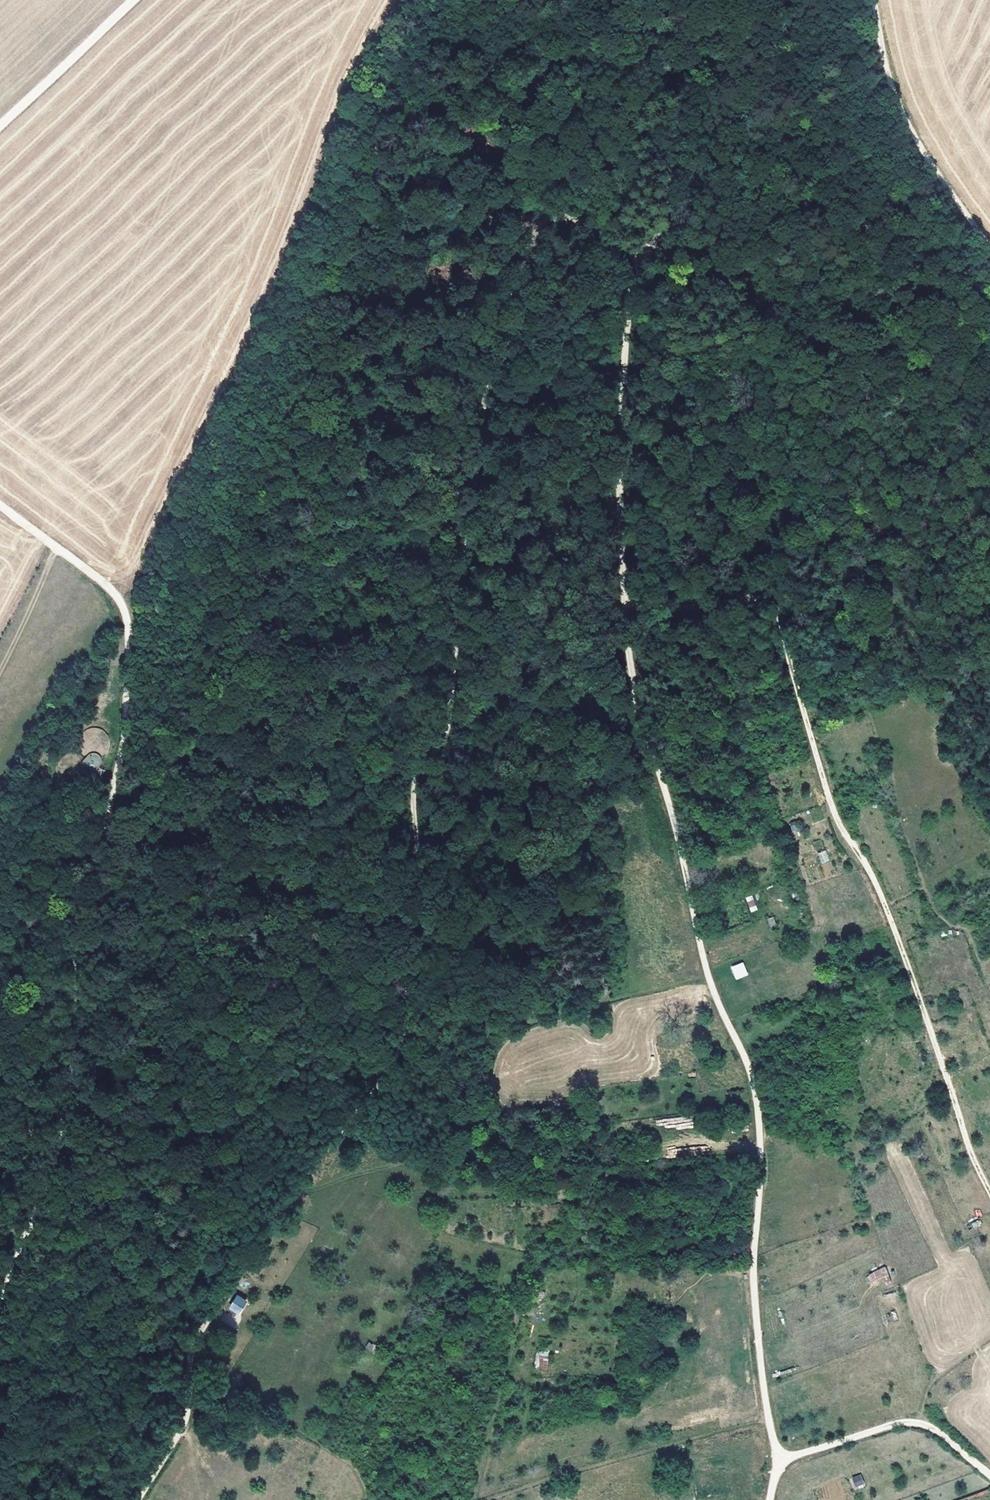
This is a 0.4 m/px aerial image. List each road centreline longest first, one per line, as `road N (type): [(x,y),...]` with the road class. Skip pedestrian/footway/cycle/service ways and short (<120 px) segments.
road 1 (track): [(140,1499),(187,1422),(186,1365),(199,1333),(279,1204),(396,1060),(418,882),(414,785),(447,727),(482,387),(529,256),(558,216),(645,242)]
road 2 (track): [(0,507),(124,604),(129,631),(126,746),(80,888),(70,1099),(0,1301)]
road 3 (track): [(989,1193),(880,890),(841,834),(779,605),(772,595),(627,618)]
road 4 (track): [(778,1463),(755,1286),(759,1088),(710,985),(652,746)]
road 5 (track): [(645,242),(624,355),(627,618)]
road 6 (track): [(989,990),(968,930),(935,909),(864,700)]
road 7 (track): [(645,242),(684,249),(701,36),(739,0)]
road 8 (track): [(989,251),(892,88),(877,0)]
road 9 (track): [(989,1479),(929,1429),(903,1424),(778,1463)]
road 10 (track): [(0,128),(136,0)]
road 11 (track): [(627,618),(652,746)]
road 12 (track): [(920,1428),(931,1386),(989,1336)]

